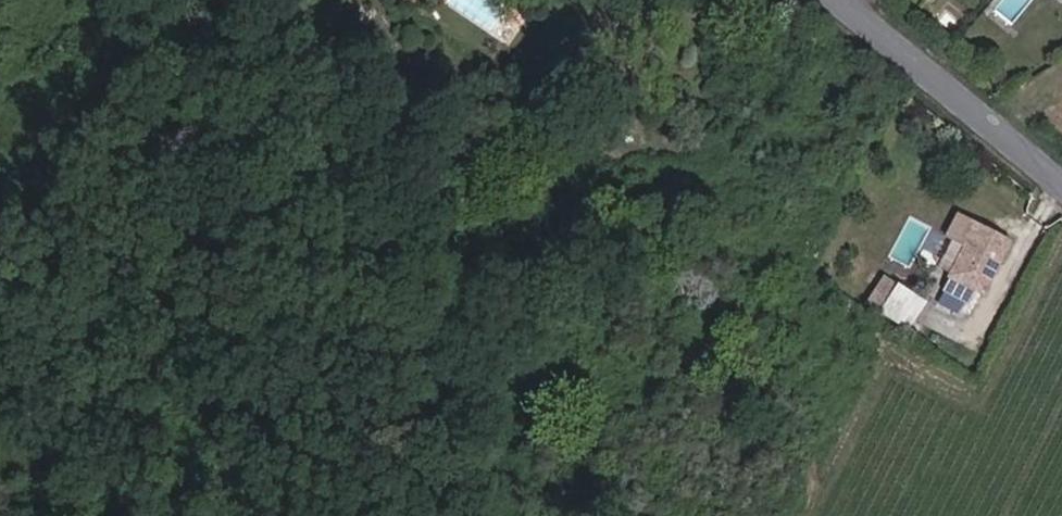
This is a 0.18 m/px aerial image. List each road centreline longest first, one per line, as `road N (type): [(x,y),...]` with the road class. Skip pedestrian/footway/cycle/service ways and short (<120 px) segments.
road 1 (tertiary): [(837,0),(1061,184)]

